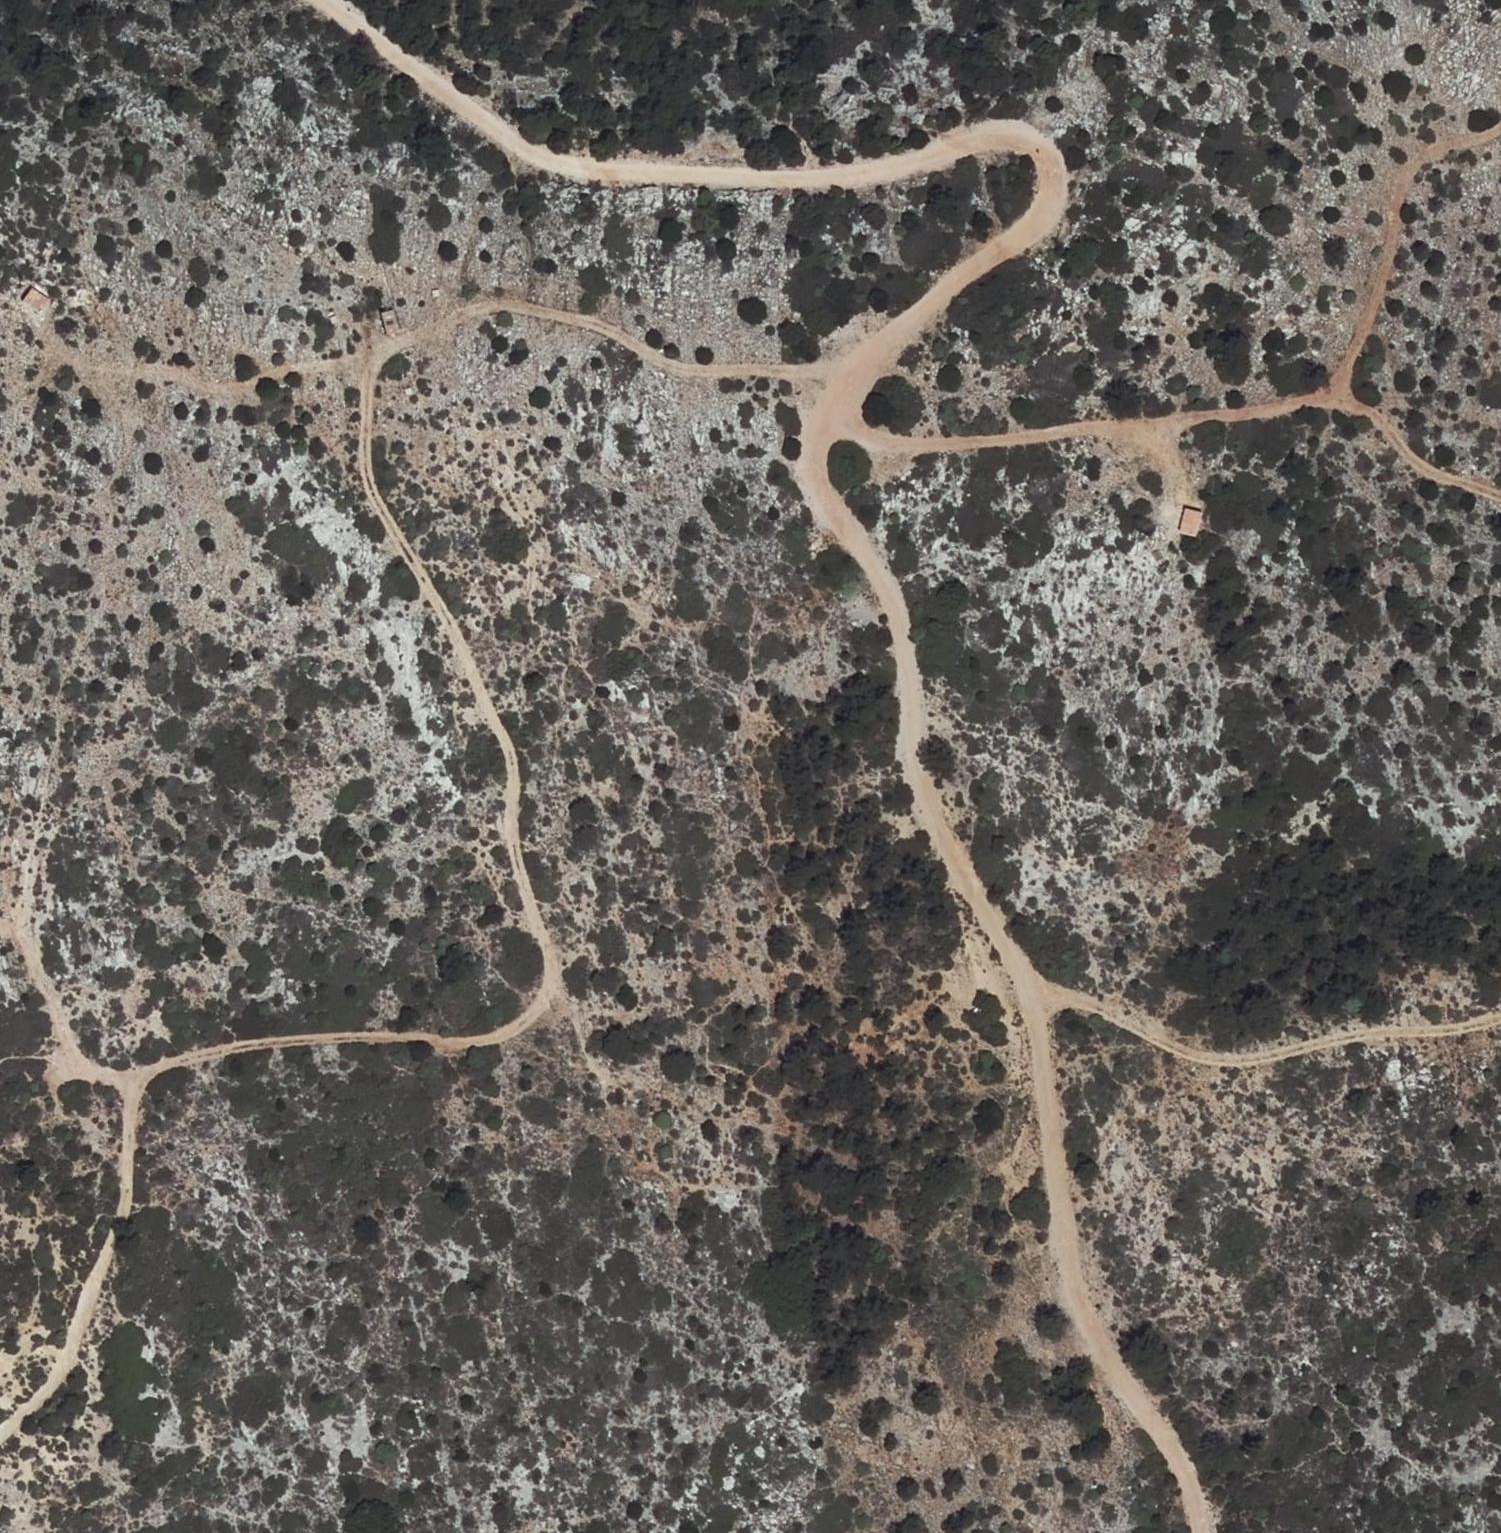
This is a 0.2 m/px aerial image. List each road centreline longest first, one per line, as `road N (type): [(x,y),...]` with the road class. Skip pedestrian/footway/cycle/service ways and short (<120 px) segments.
road 1 (track): [(1199,1532),(1197,1493),(1177,1447),(1082,1331),(1017,986),(909,737),(901,620),(817,480),(821,423),(839,394),(1054,196),(1051,161),(1029,140),(808,174),(552,158),(327,0)]
road 2 (track): [(1500,1019),(1466,1030),(1364,1037),(1241,1066),(1083,1002),(1017,986)]
road 3 (track): [(1328,386),(1429,475),(1500,497)]

